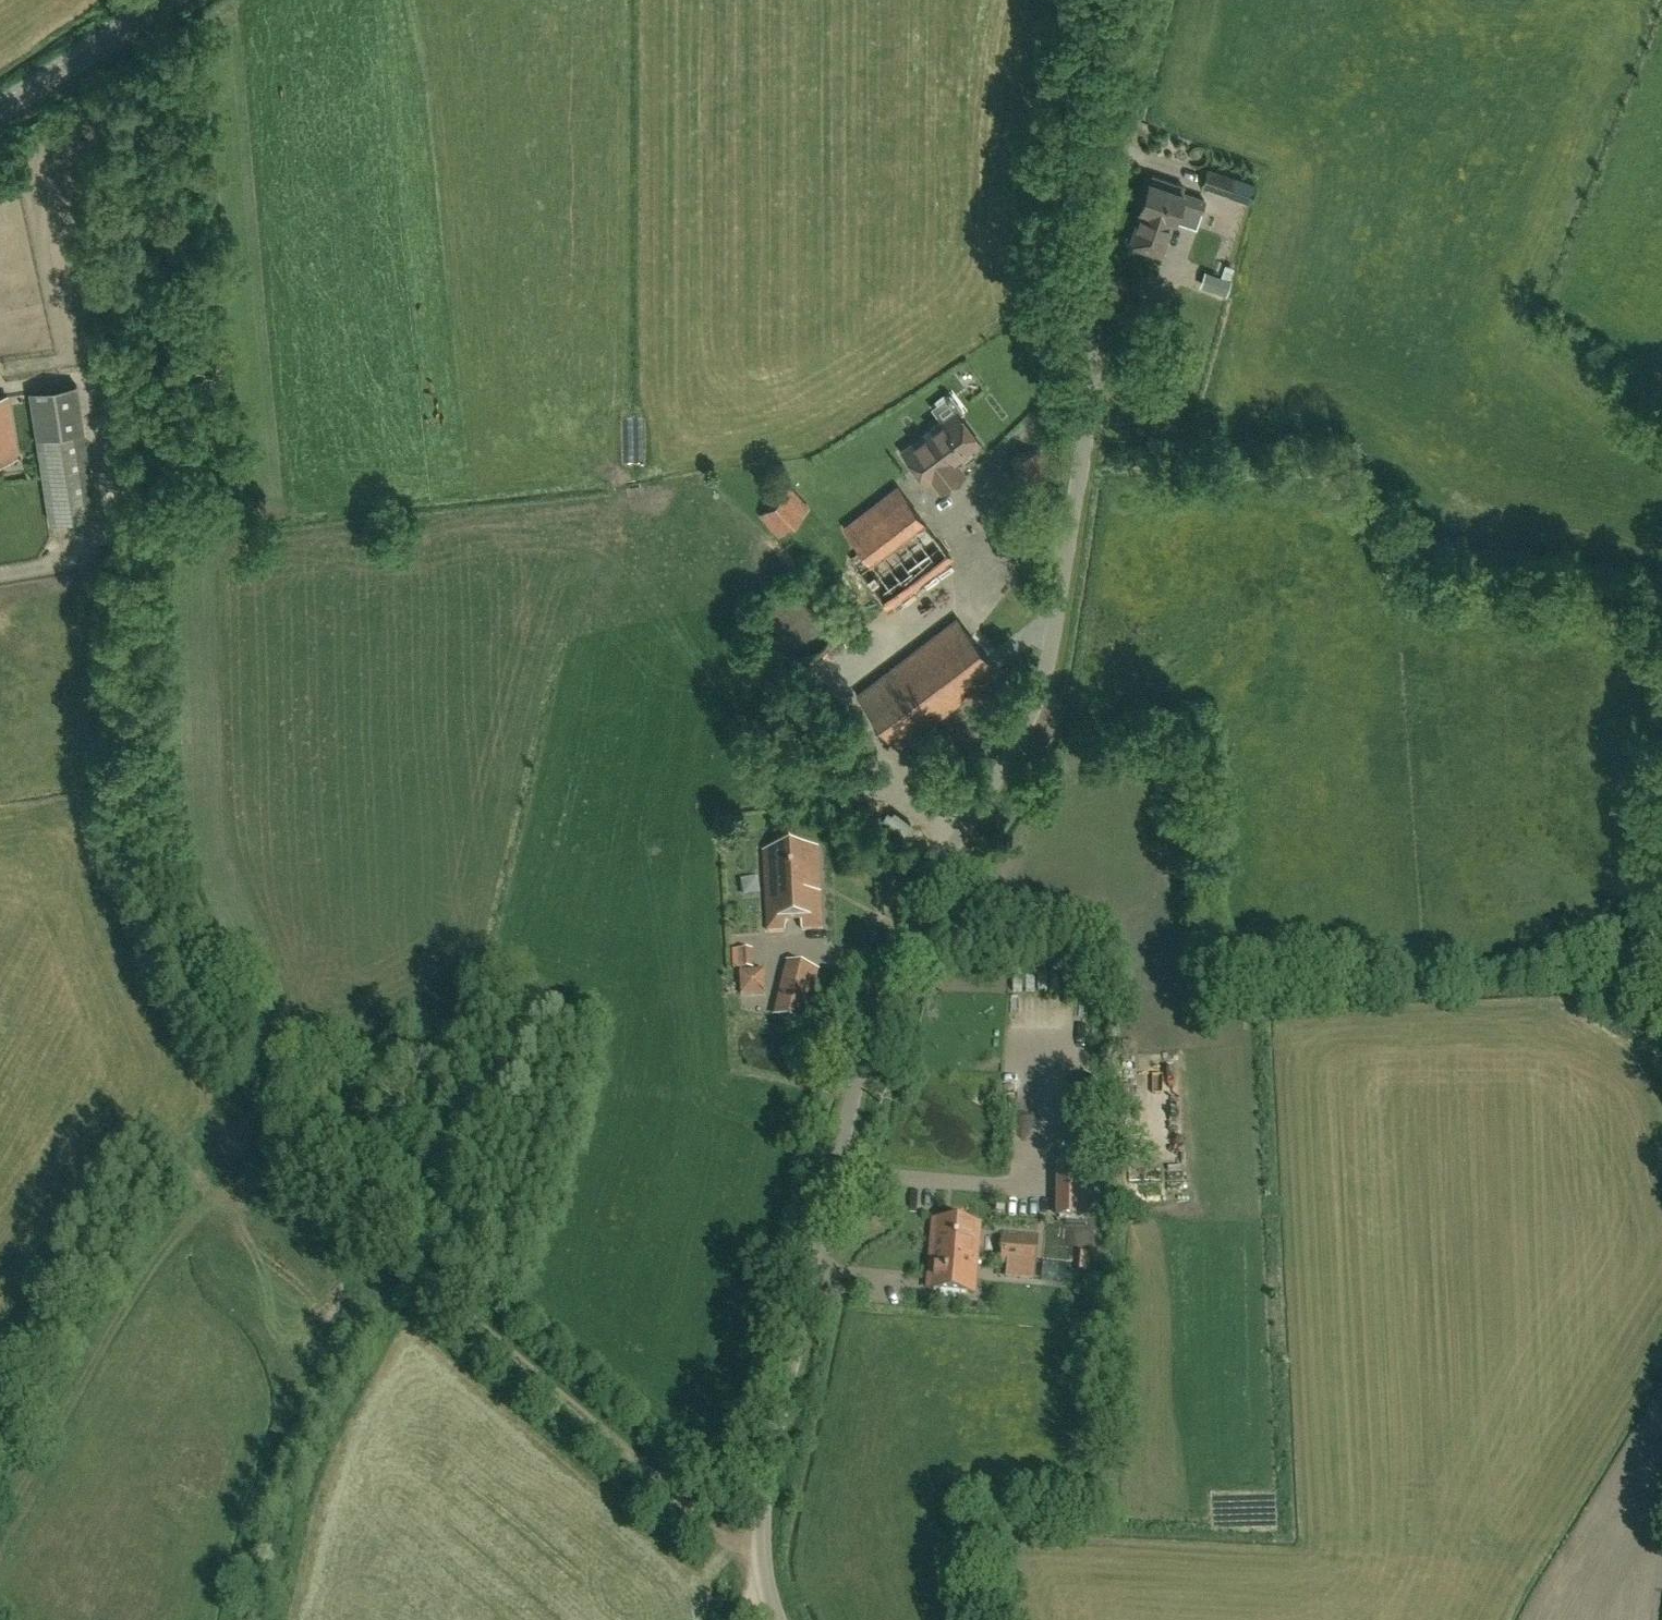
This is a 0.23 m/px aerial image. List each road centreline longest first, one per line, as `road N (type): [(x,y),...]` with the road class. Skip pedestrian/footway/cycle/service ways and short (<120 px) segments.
road 1 (unclassified): [(776,1619),(761,1543),(765,1478),(899,937),(1043,700),(1080,606),(1097,499),(1092,313),(1100,237),(1156,0)]
road 2 (tertiary): [(0,113),(171,0)]

